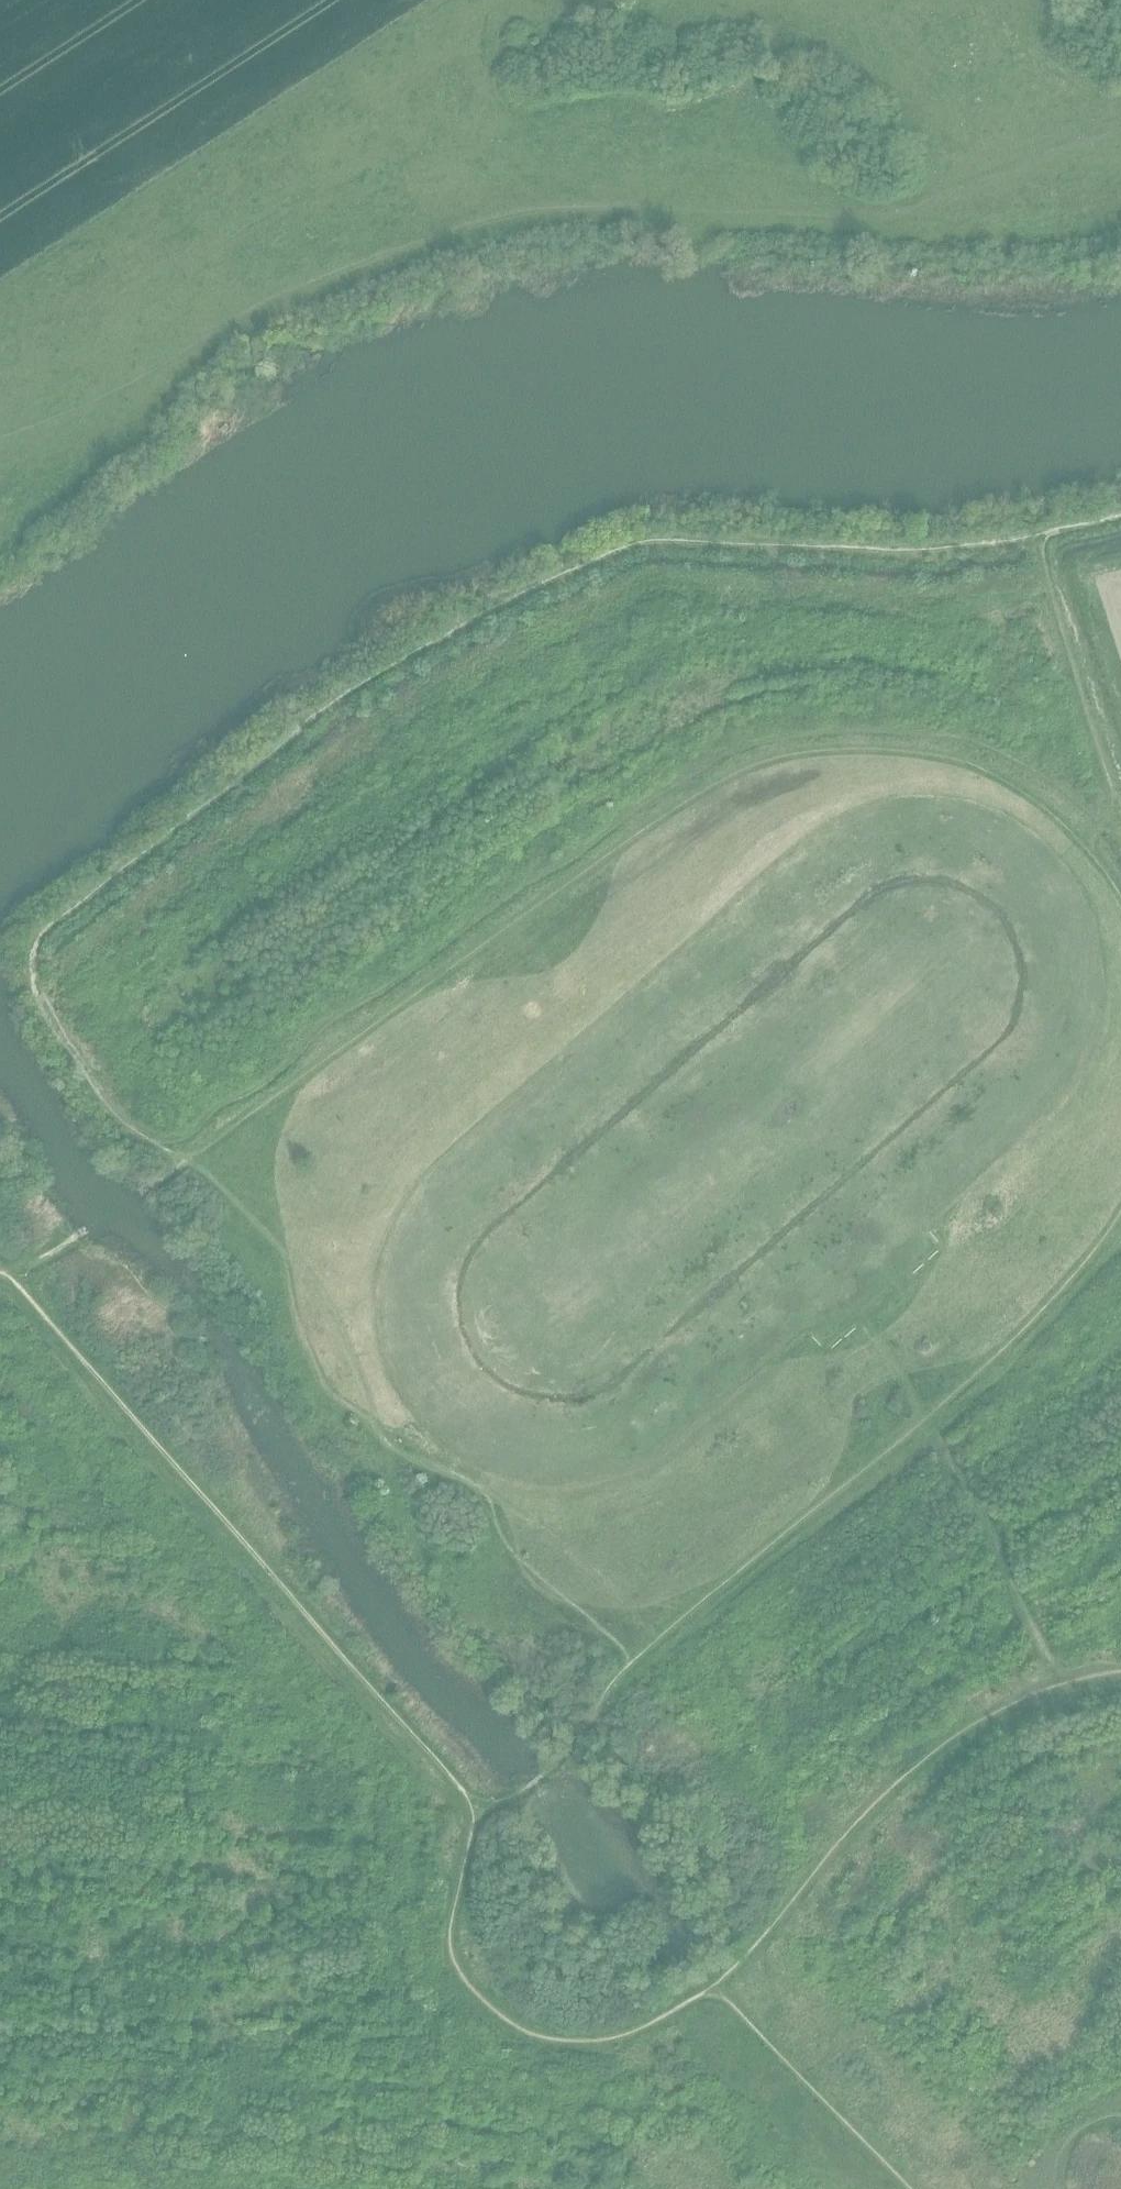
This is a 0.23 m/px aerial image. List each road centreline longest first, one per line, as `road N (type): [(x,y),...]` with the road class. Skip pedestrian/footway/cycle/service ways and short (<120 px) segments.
road 1 (track): [(0,382),(232,216),(441,163),(604,150),(805,206),(896,207),(1120,119)]

